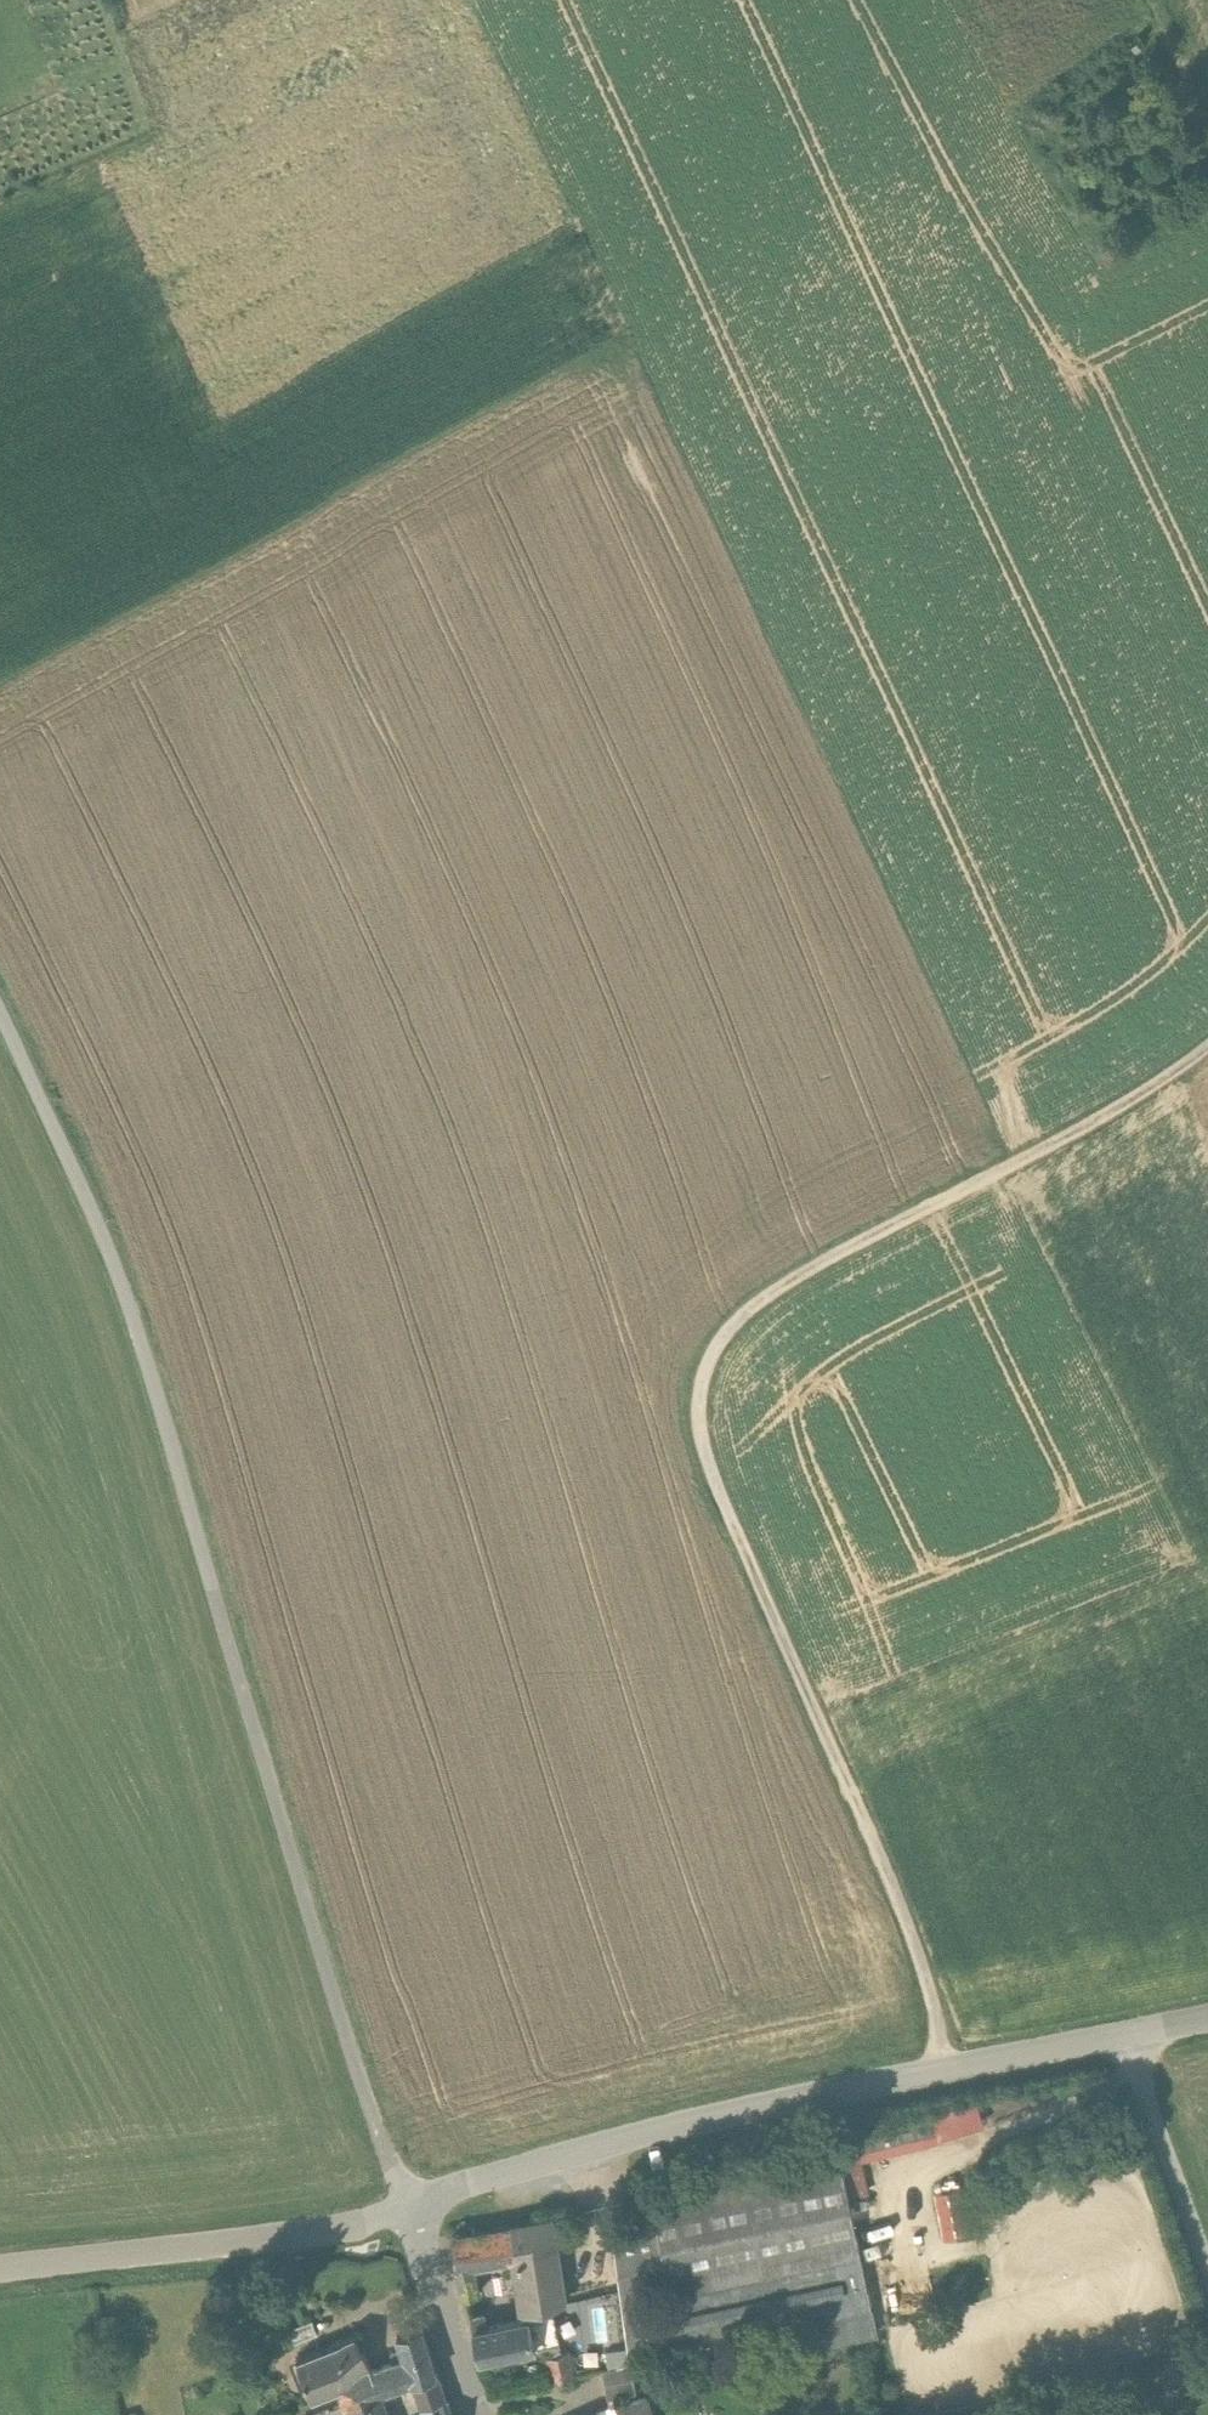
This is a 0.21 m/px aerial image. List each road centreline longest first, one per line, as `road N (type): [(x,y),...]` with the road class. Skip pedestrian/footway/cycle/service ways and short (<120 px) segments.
road 1 (track): [(1207,1049),(1061,1142),(829,1257),(748,1311),(711,1355),(700,1403),(710,1468),(922,1962),(946,2072)]
road 2 (unclassified): [(405,2208),(144,1345),(104,1232),(0,1011)]
road 3 (tertiary): [(1127,2037),(609,2148),(405,2208)]
road 4 (unclassified): [(405,2208),(0,2259)]
road 5 (unclassified): [(1207,2275),(1127,2037)]
road 6 (tertiary): [(405,2208),(476,2414)]

